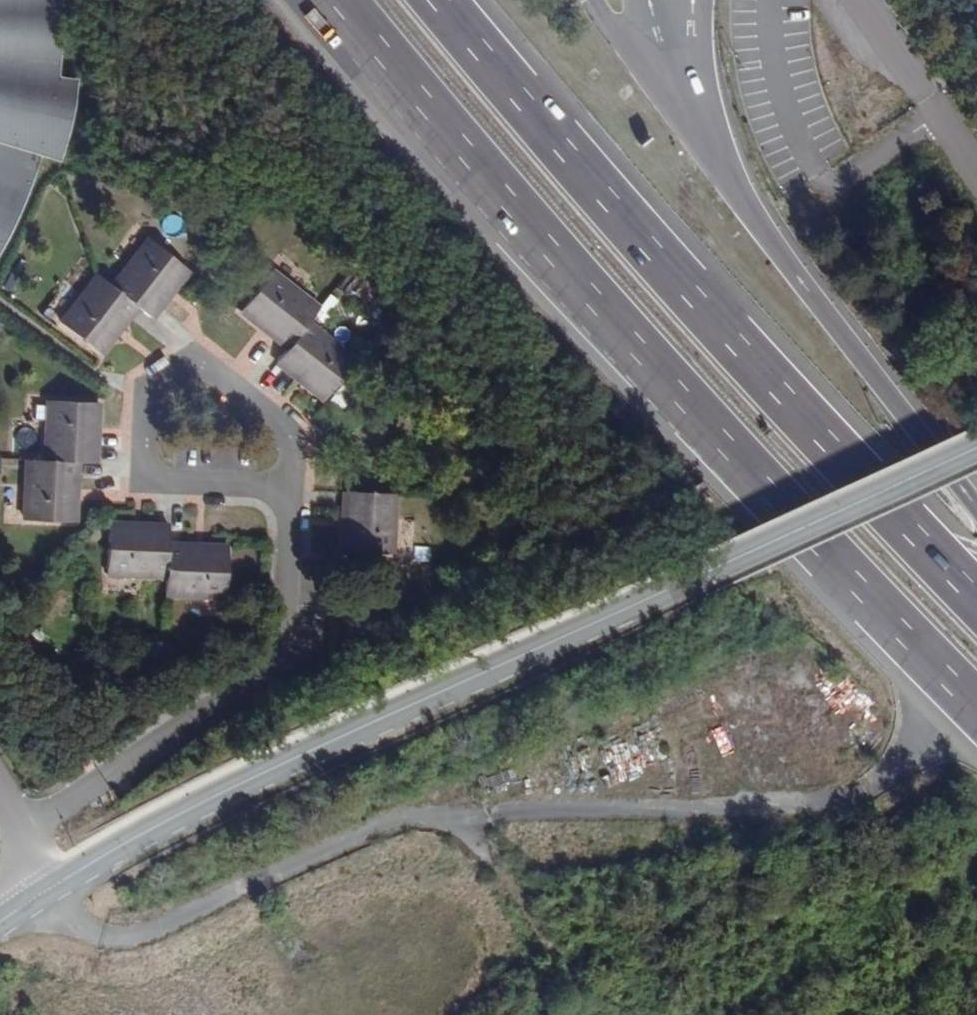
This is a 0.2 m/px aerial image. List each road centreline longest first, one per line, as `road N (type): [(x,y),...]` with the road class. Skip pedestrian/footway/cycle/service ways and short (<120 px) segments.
road 1 (tertiary): [(976,444),(338,737),(148,831),(43,894)]
road 2 (motorway): [(344,0),(497,186),(976,707)]
road 3 (motorway): [(976,594),(777,378),(454,0)]
road 4 (unclassified): [(43,894),(93,930),(139,933),(426,817),(489,816)]
road 5 (motorway): [(976,507),(865,372),(708,157)]
road 6 (track): [(617,1014),(426,817)]

